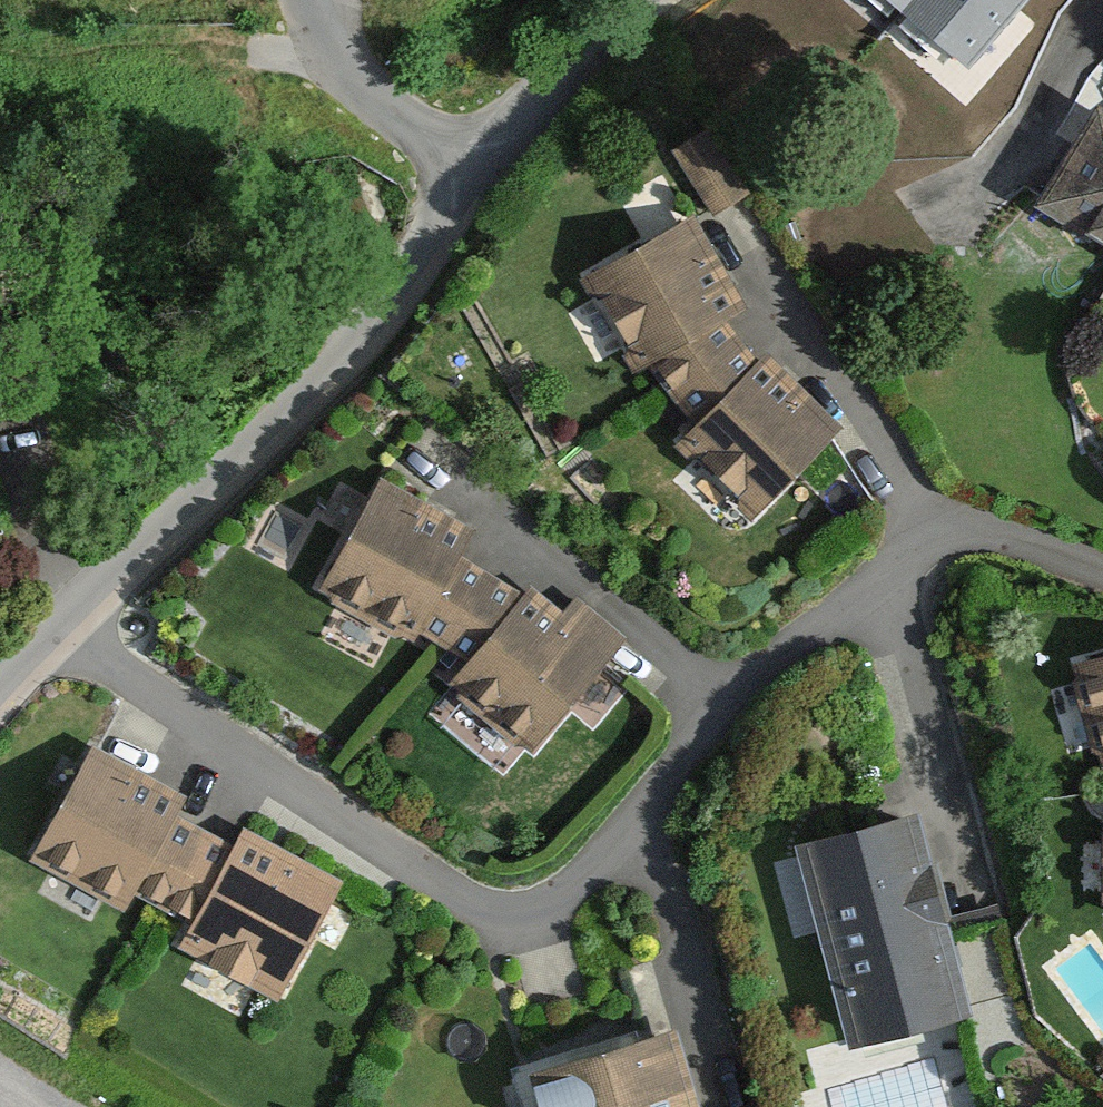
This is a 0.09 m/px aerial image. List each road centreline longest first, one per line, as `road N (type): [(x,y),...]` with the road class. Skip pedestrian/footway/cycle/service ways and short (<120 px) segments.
road 1 (residential): [(71,636),(486,896),(579,890),(750,678),(943,526)]
road 2 (residential): [(481,192),(317,383),(71,636)]
road 3 (residential): [(943,526),(768,272)]
road 4 (residential): [(645,0),(481,192)]
road 5 (residential): [(481,192),(334,0)]
road 6 (residential): [(943,526),(1102,574)]

